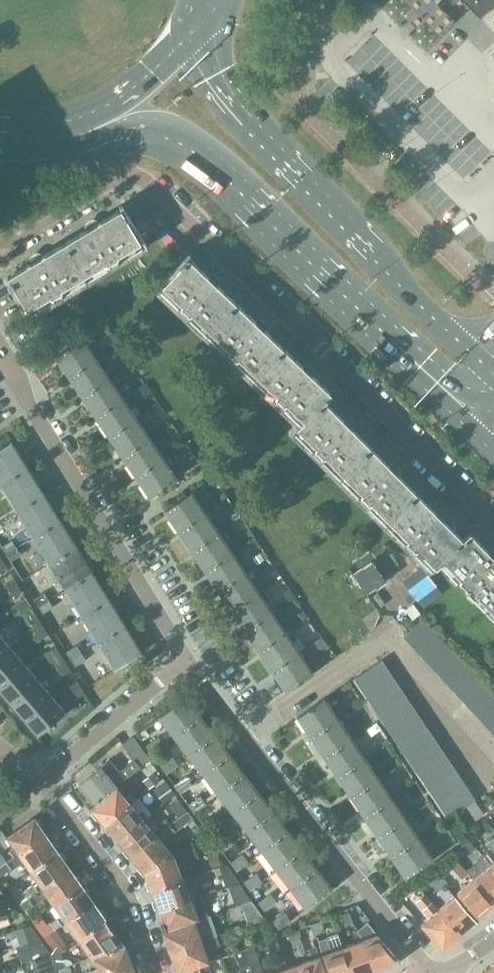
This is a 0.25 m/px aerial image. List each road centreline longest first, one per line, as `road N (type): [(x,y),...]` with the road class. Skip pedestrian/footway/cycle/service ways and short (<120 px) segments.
road 1 (residential): [(0,243),(117,175),(142,178),(493,523)]
road 2 (secondary): [(52,129),(106,138),(148,132),(193,152),(454,408)]
road 3 (secondary): [(483,361),(237,108),(199,16)]
road 4 (residential): [(436,972),(188,660)]
road 5 (residential): [(188,660),(0,353)]
road 6 (residential): [(156,972),(122,884),(48,780)]
road 7 (primary): [(52,129),(132,96),(166,66),(199,16)]
road 8 (residential): [(48,780),(188,660)]

